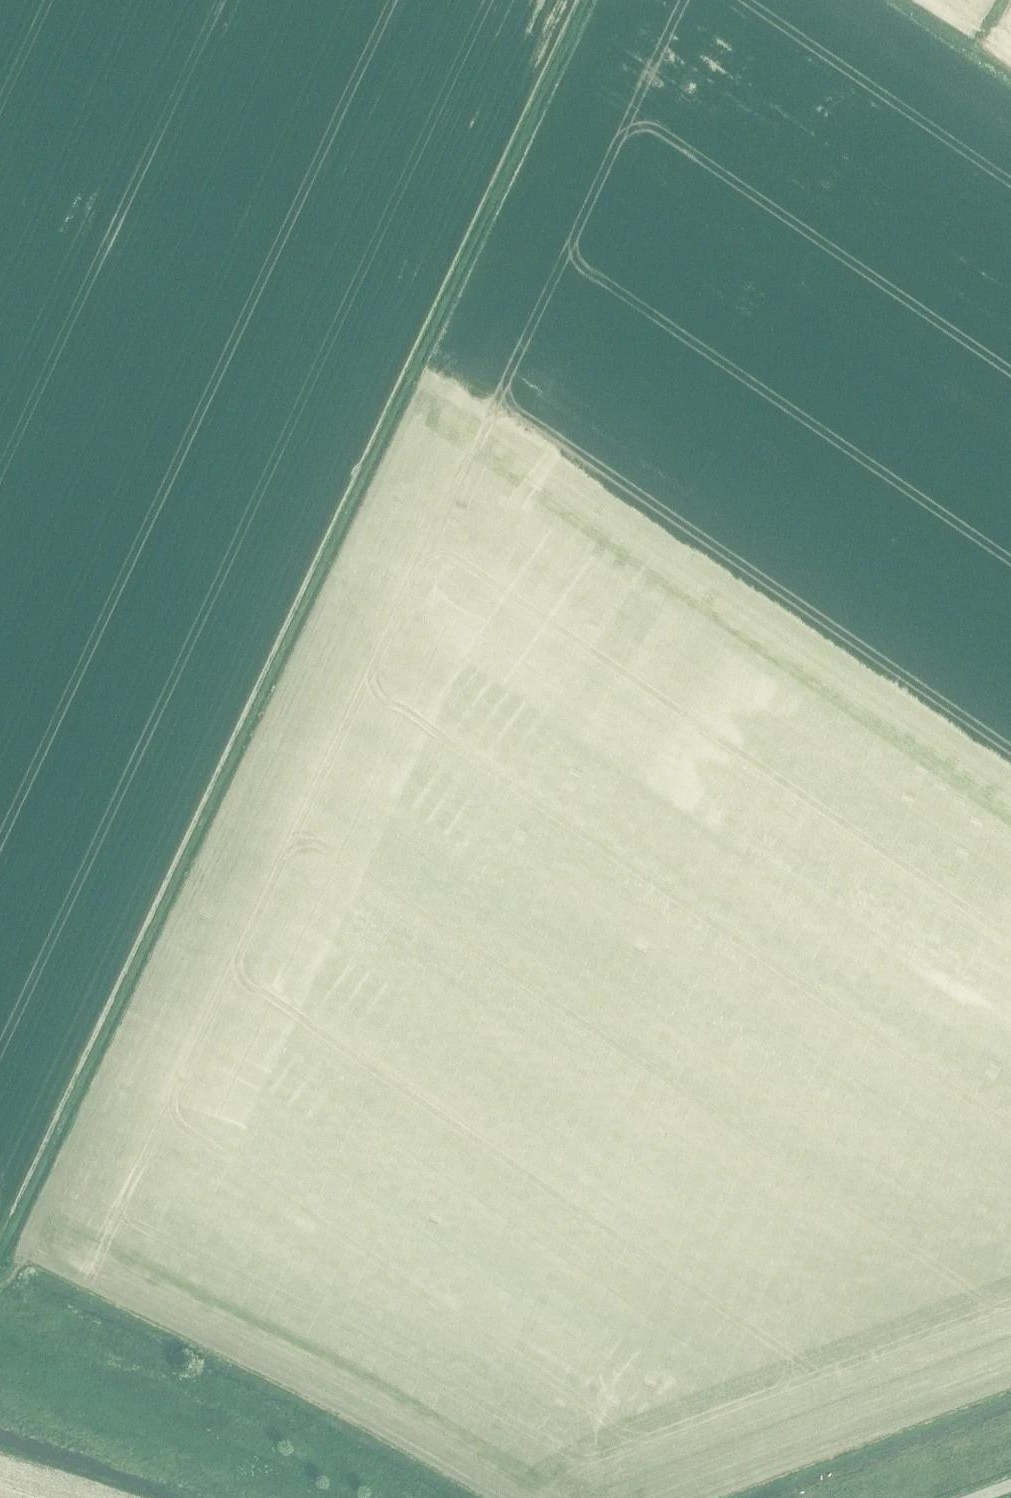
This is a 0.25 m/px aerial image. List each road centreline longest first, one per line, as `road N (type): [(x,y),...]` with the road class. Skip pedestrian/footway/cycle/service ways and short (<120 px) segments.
road 1 (track): [(503,1497),(25,1255),(0,1278)]
road 2 (track): [(1010,1377),(699,1497)]

